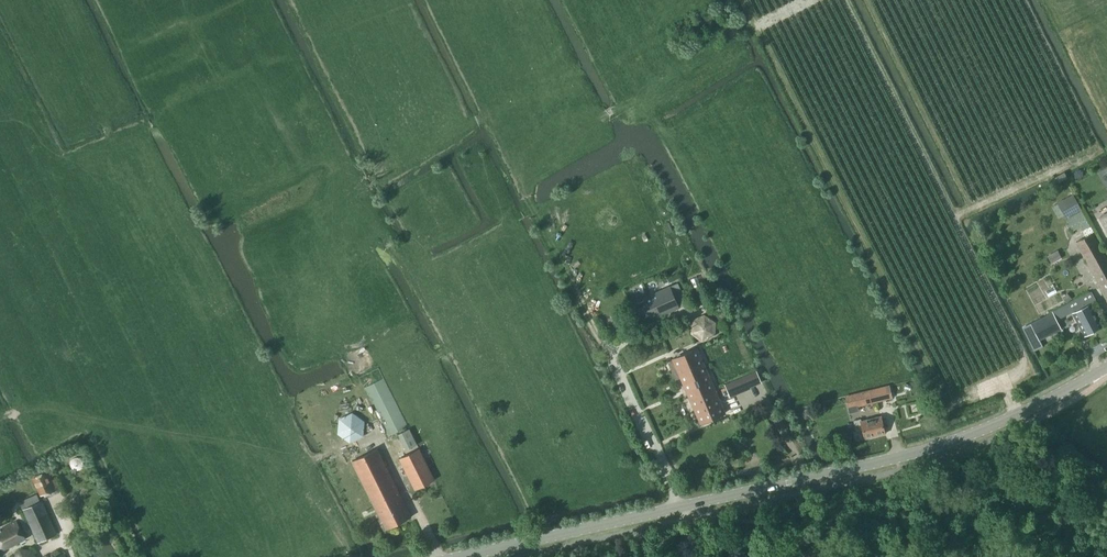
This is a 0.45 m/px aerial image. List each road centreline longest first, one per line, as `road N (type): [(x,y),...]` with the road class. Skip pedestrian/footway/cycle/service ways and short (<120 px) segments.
road 1 (tertiary): [(465,556),(925,450),(1106,366)]

